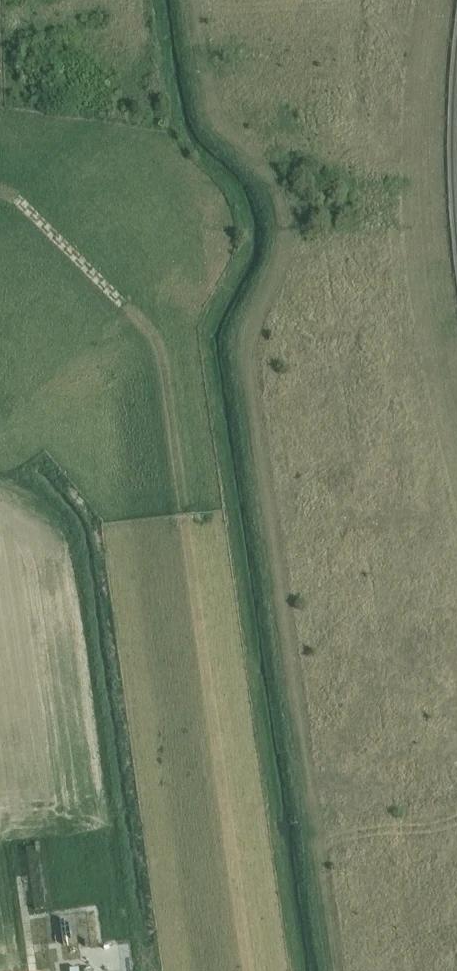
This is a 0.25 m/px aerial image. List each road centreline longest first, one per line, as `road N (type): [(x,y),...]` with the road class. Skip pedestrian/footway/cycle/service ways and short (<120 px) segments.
road 1 (track): [(244,970),(155,347),(0,187)]

